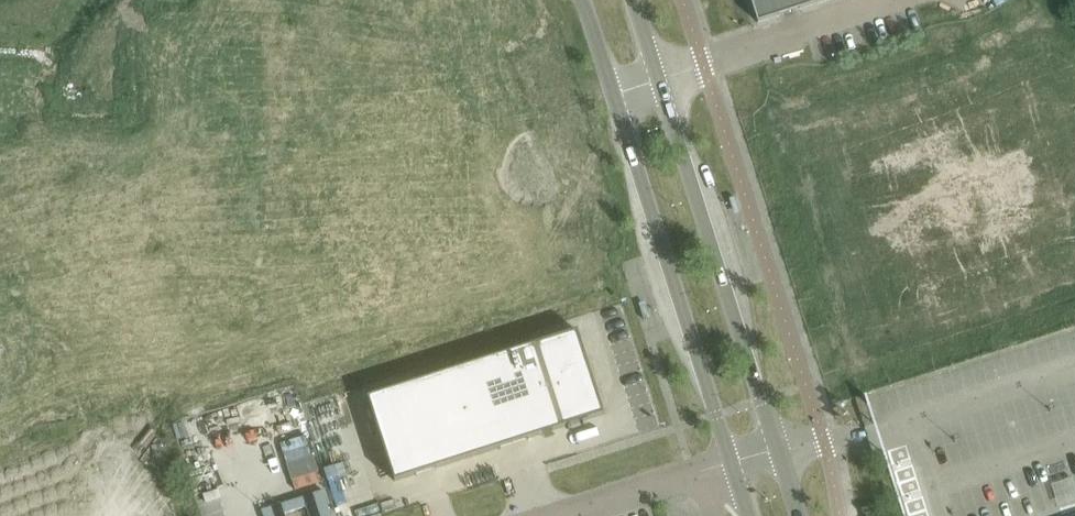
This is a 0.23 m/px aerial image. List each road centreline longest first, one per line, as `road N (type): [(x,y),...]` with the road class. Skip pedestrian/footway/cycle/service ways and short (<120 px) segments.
road 1 (secondary): [(584,0),(733,464)]
road 2 (secondary): [(779,449),(634,0)]
road 3 (unclassified): [(578,515),(700,475)]

